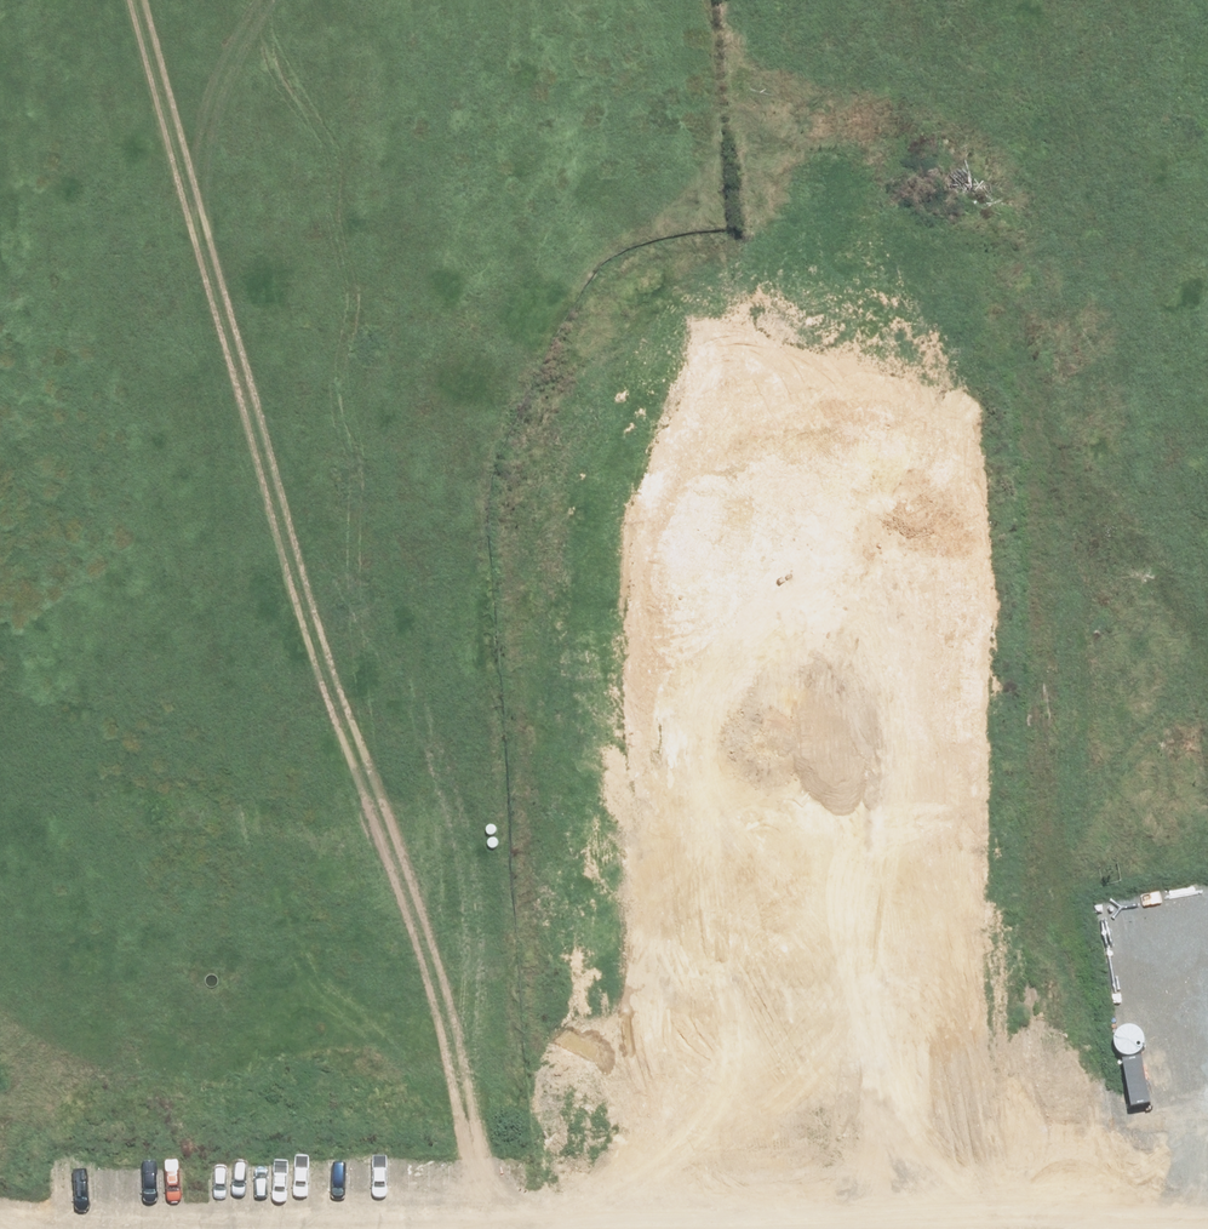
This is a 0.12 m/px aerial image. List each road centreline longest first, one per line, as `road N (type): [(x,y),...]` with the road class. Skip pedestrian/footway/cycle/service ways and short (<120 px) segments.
road 1 (unknown): [(1207,305),(1095,267),(35,0)]
road 2 (unknown): [(1207,1162),(0,1182)]
road 3 (unknown): [(480,1172),(459,400),(535,126)]
road 4 (unknown): [(1022,1228),(1008,529),(1042,367),(1095,267)]
road 5 (unknown): [(0,137),(32,0)]

